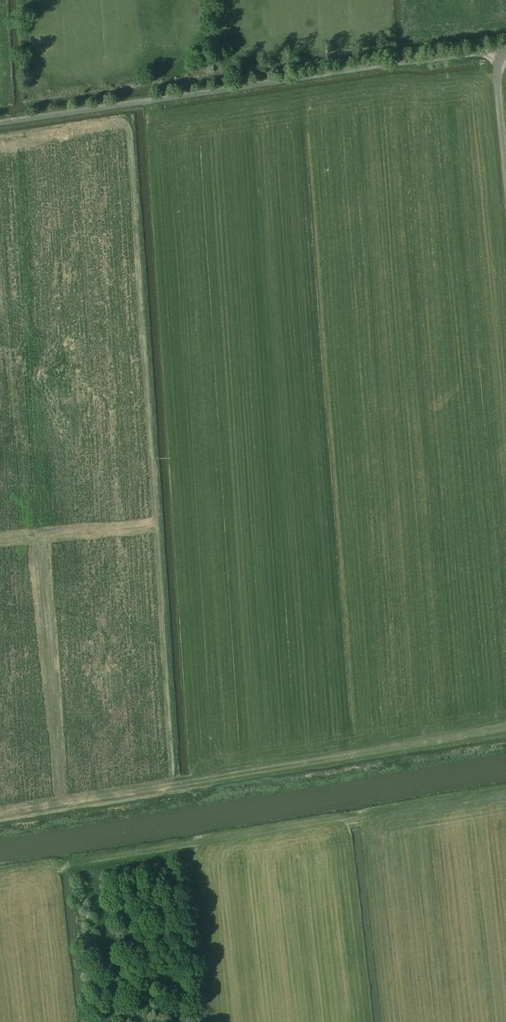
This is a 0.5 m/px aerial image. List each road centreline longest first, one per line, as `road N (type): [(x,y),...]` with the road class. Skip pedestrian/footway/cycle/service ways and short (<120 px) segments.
road 1 (track): [(0,815),(505,729)]
road 2 (track): [(0,123),(503,50)]

